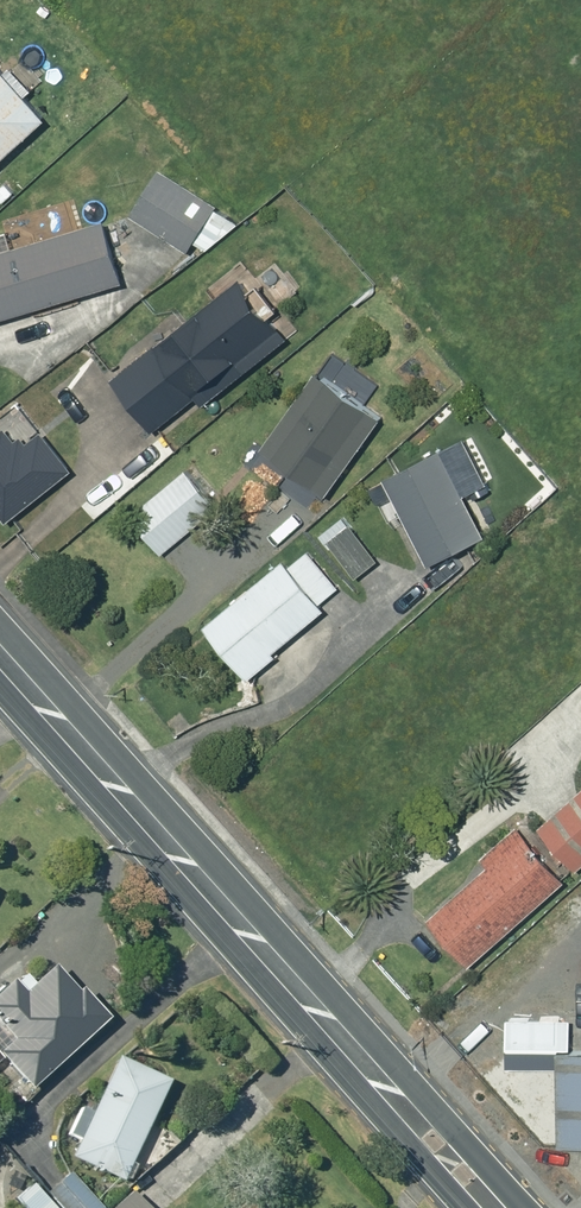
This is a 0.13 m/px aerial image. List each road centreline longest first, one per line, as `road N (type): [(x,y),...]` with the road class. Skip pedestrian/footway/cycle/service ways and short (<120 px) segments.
road 1 (tertiary): [(506,1207),(0,649)]

